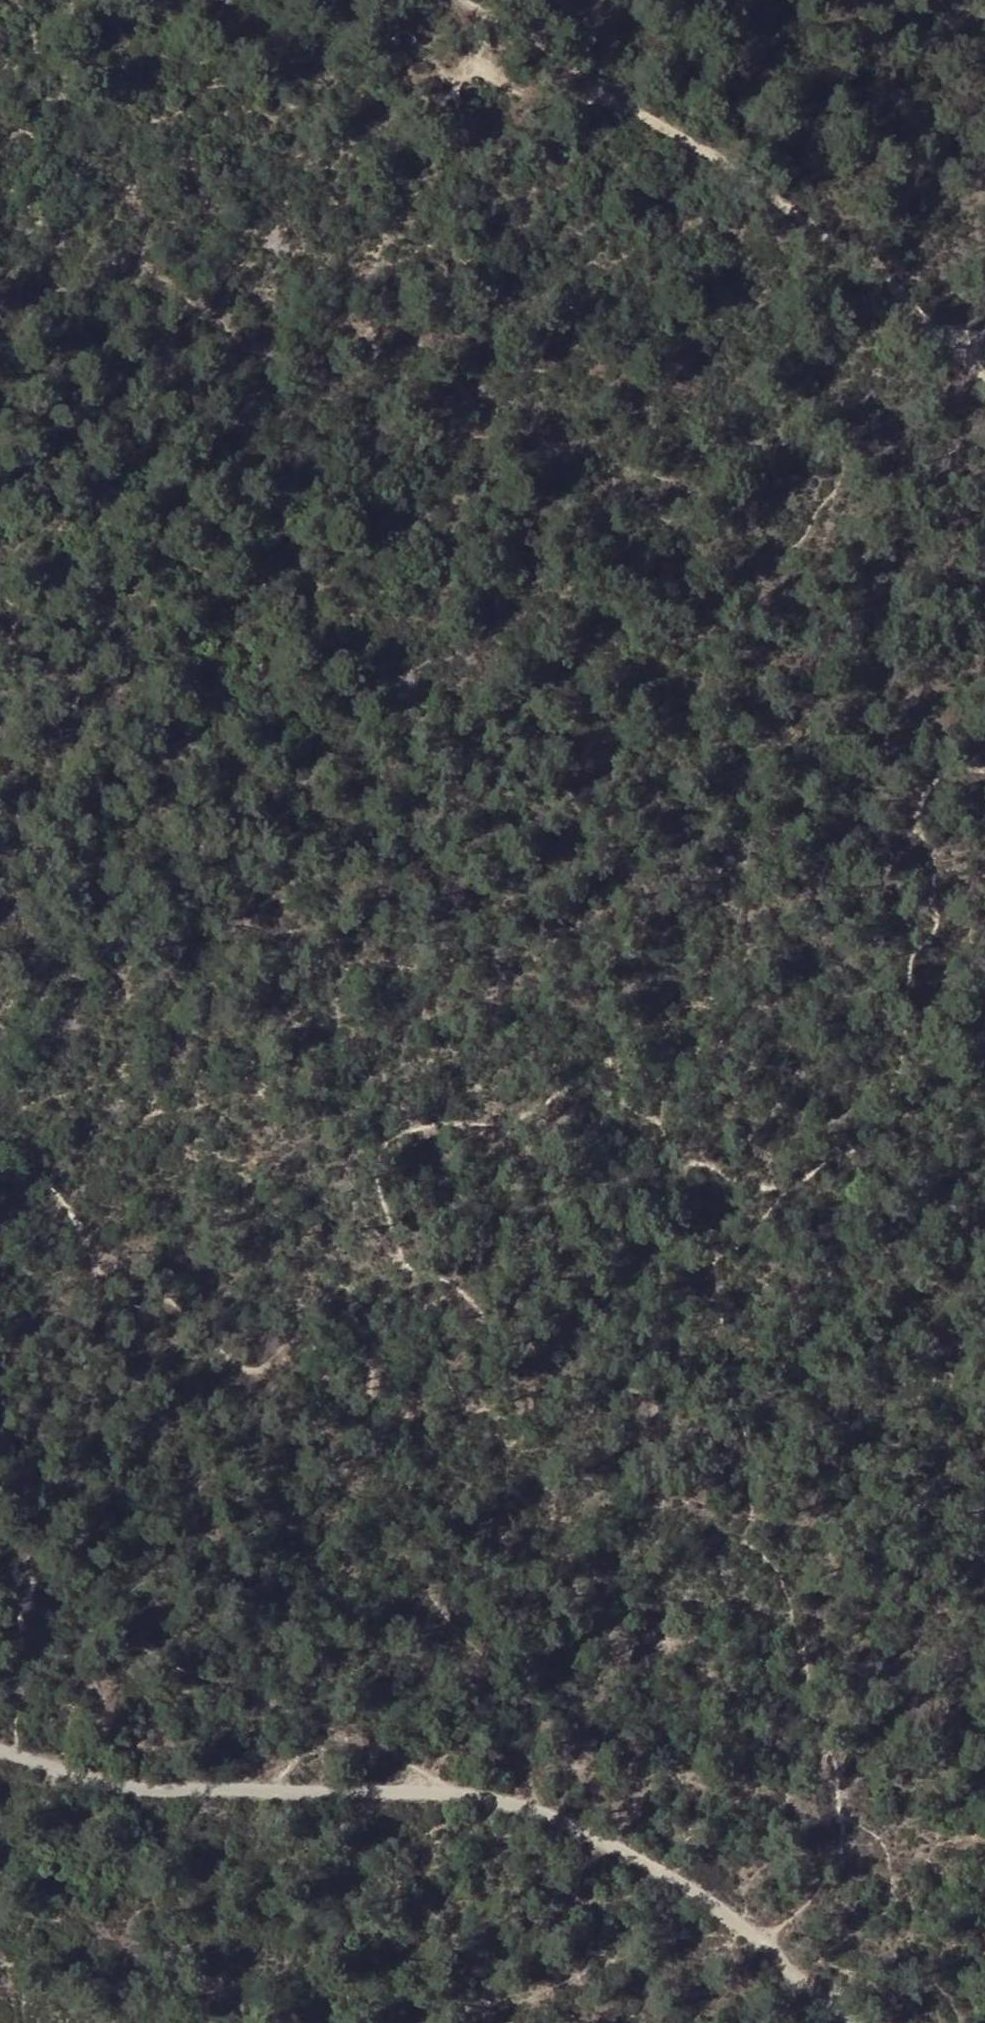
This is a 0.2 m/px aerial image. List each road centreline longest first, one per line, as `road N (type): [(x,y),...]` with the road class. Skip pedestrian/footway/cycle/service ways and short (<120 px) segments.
road 1 (track): [(0,1738),(41,1757),(434,1792),(668,1854),(856,2013),(906,2022)]

